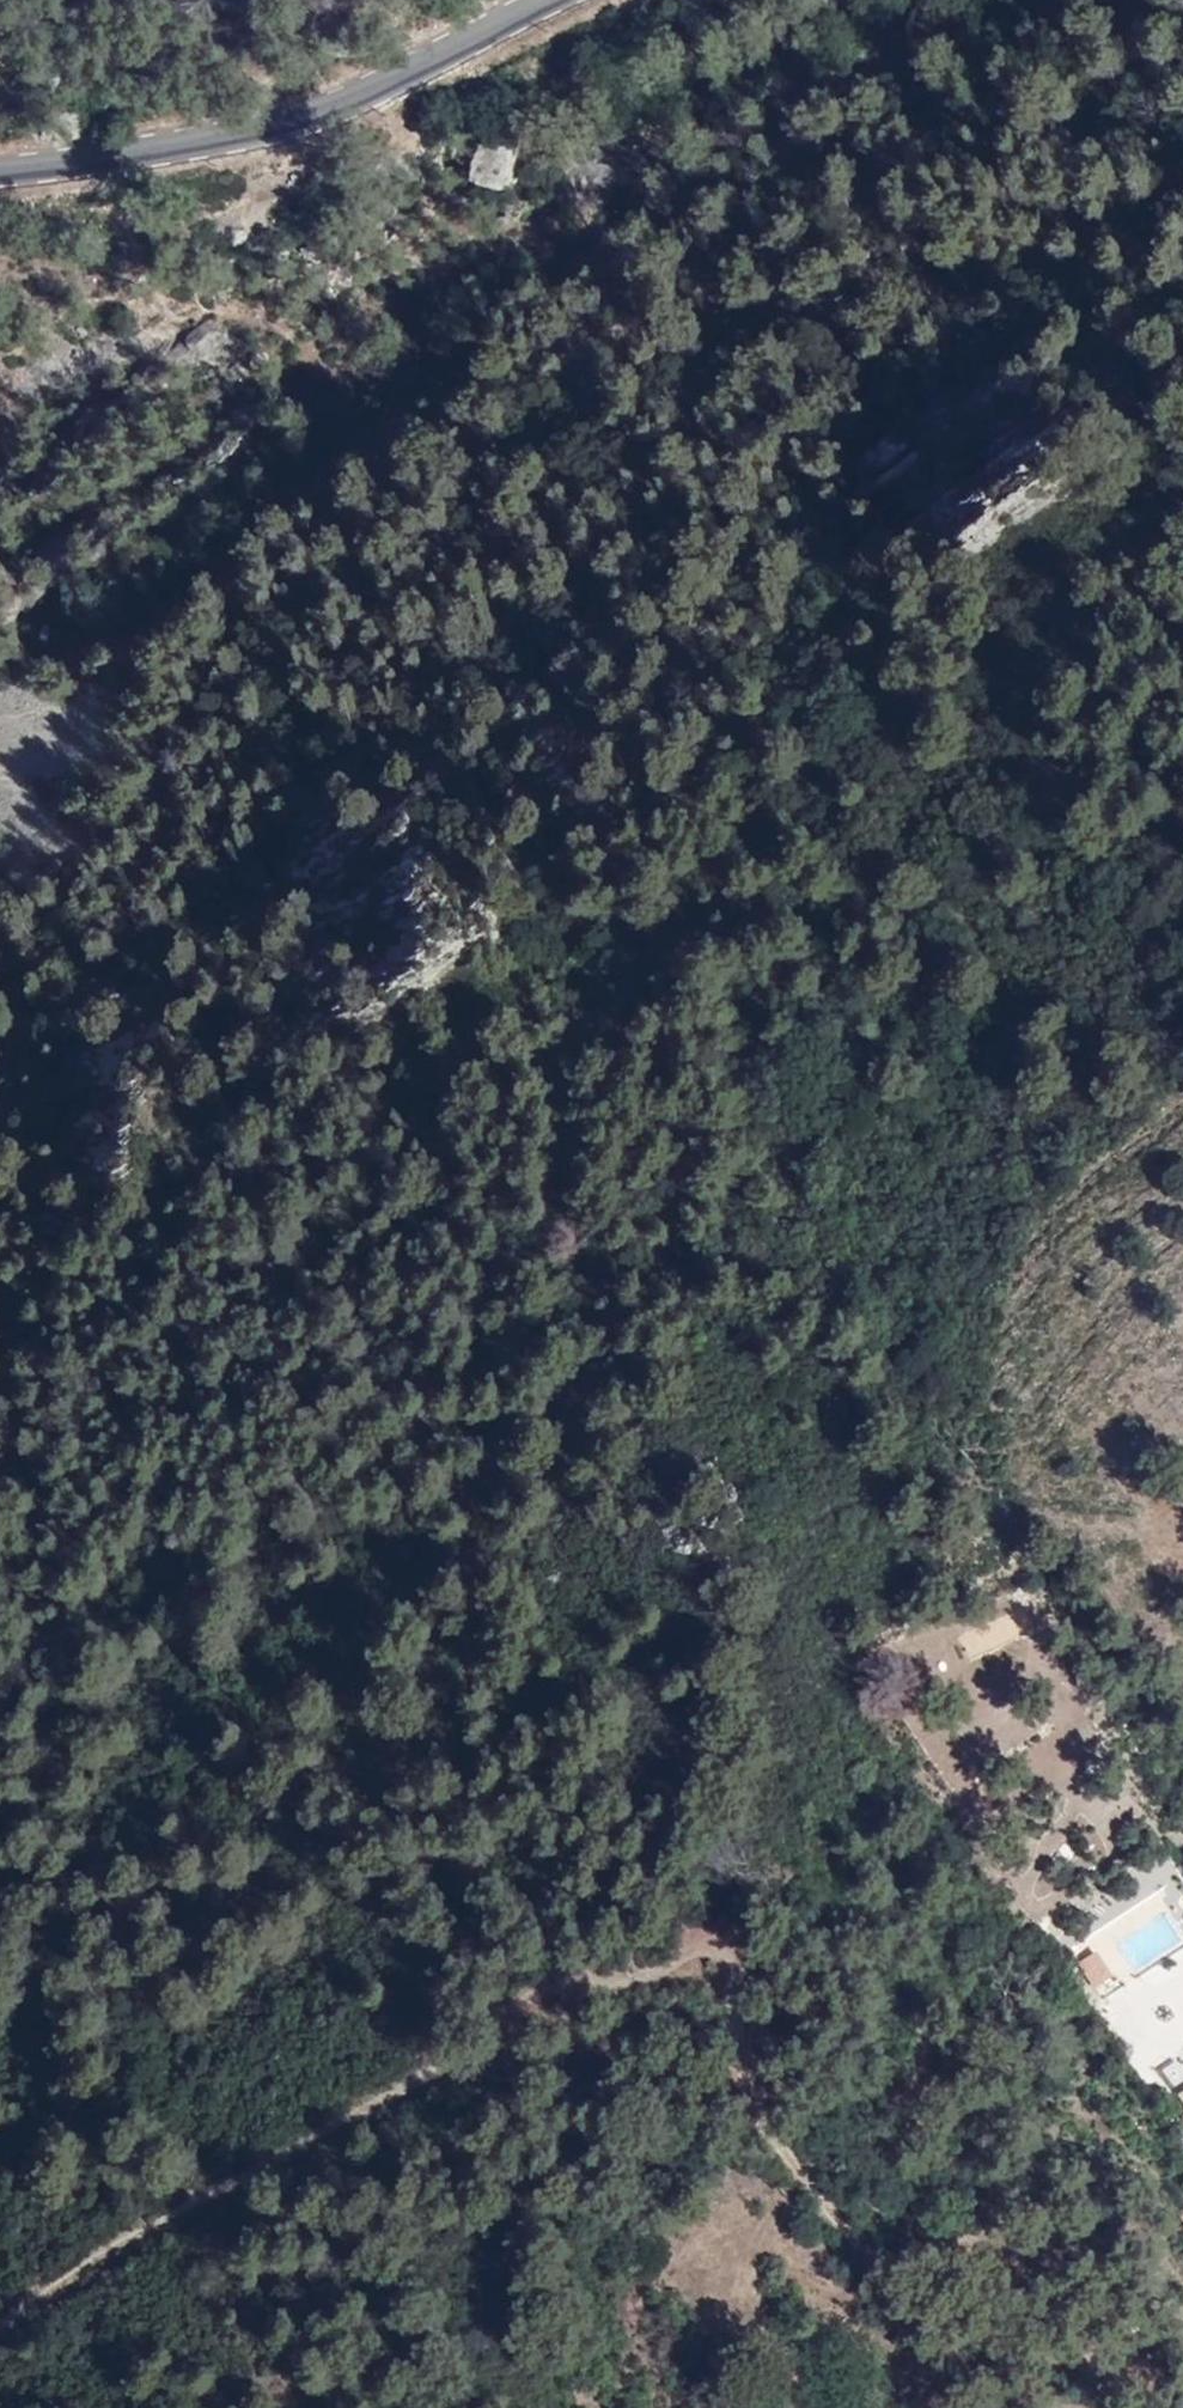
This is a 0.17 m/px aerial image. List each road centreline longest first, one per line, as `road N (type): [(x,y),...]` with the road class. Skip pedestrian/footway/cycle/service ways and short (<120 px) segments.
road 1 (track): [(0,2321),(139,2231),(597,1986),(689,1976),(726,2010),(758,2111),(846,2223),(971,2407)]
road 2 (tertiary): [(0,166),(151,151),(305,117),(549,0)]

